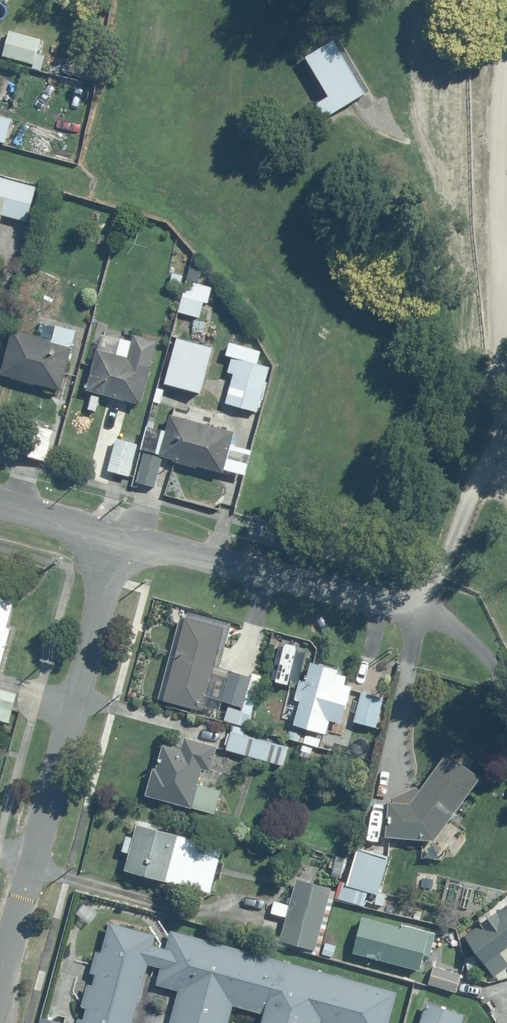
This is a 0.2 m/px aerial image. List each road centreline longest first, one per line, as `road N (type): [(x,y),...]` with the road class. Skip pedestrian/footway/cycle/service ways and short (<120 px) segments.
road 1 (residential): [(113,536),(0,977)]
road 2 (unclassified): [(493,0),(481,135),(487,323)]
road 3 (residential): [(410,602),(113,536)]
road 4 (unclassified): [(487,323),(470,431),(410,602)]
road 5 (unclassified): [(487,323),(506,512)]

